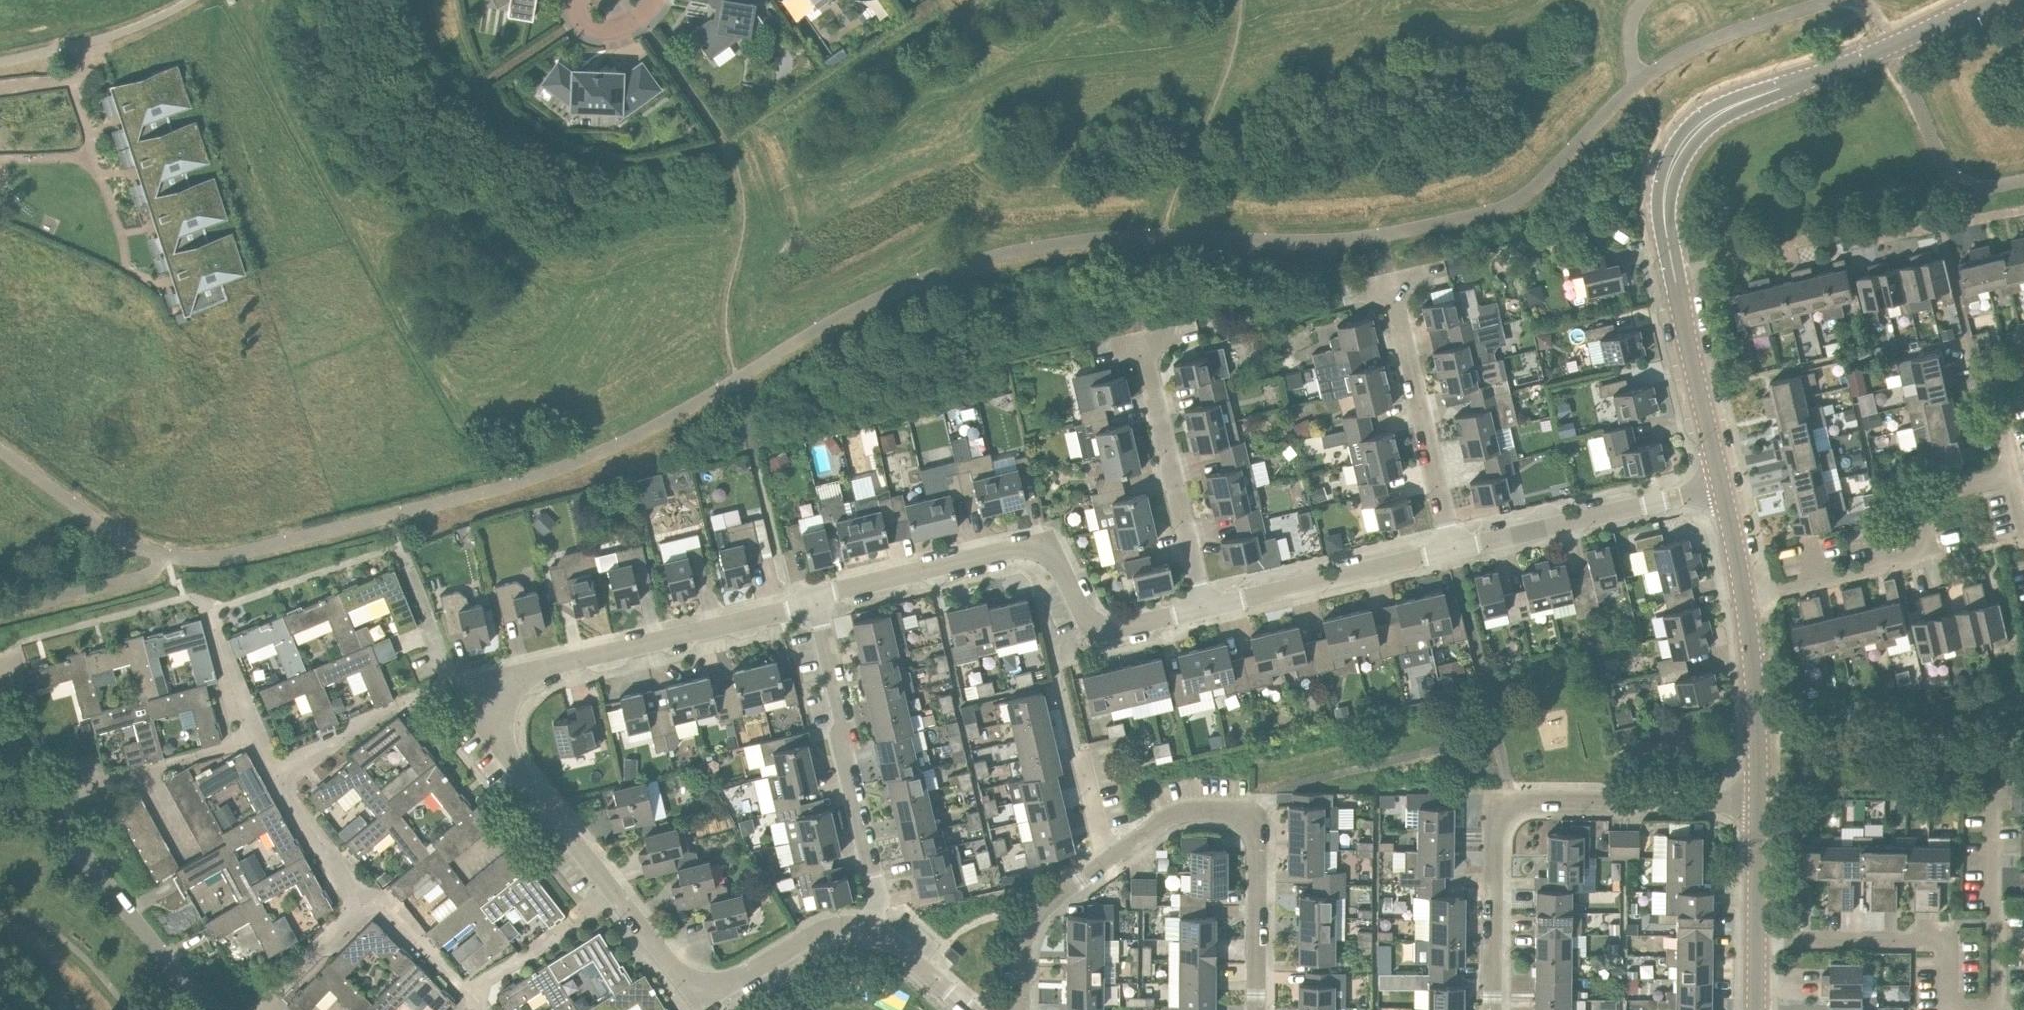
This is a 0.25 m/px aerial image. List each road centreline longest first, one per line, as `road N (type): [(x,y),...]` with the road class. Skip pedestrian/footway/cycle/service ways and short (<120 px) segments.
road 1 (residential): [(867,927),(819,932),(717,988),(689,982),(497,737),(489,715),(492,693),(531,670),(793,611),(815,594)]
road 2 (residential): [(1722,488),(1664,219),(1673,168),(1720,115),(1984,0)]
road 3 (residential): [(1494,1009),(1496,832),(1512,804),(1759,803)]
road 4 (residential): [(1203,609),(1116,629),(1096,626),(1056,560),(1036,546),(815,594)]
road 5 (unclassified): [(218,1009),(131,915),(0,731)]
road 6 (residential): [(1105,862),(1176,817),(1229,811),(1244,820),(1258,851),(1256,1009)]
road 7 (residential): [(867,927),(878,899),(815,594)]
road 8 (residential): [(1745,602),(1919,559),(1928,548),(1921,511),(1929,496),(2014,474)]
road 9 (residential): [(1455,551),(1722,488)]
road 10 (residential): [(1455,551),(1392,286)]
road 11 (residential): [(1203,609),(1142,346)]
road 12 (residential): [(1948,1009),(1948,940),(1758,941)]
road 13 (residential): [(1203,609),(1455,551)]
road 14 (residential): [(1996,798),(2000,1009)]
road 15 (residential): [(1759,803),(1745,602)]
road 16 (residential): [(1020,1009),(1029,930),(1047,904),(1105,862)]
road 17 (residential): [(1758,941),(1759,803)]
road 18 (residential): [(970,1009),(867,927)]
road 19 (residential): [(2014,474),(1993,386),(2006,368),(2023,364)]

